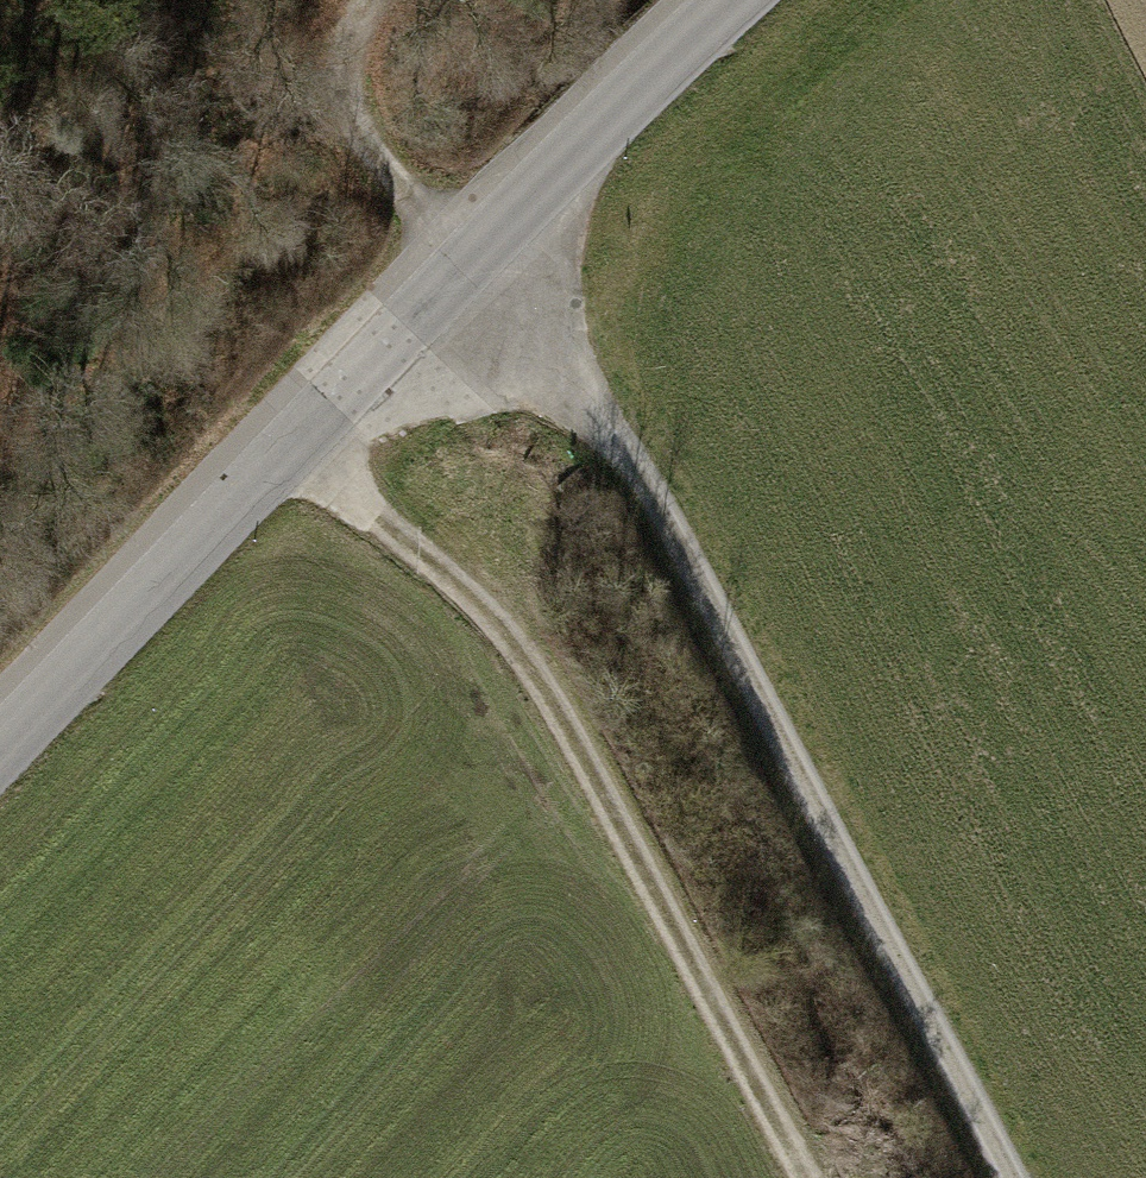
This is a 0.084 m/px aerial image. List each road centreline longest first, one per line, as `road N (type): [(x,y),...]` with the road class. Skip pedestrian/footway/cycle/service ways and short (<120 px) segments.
road 1 (track): [(346,0),(331,64),(352,149),(611,419),(1006,1177)]
road 2 (tertiary): [(0,744),(464,257),(733,0)]
road 3 (track): [(292,434),(520,640),(834,1177)]

